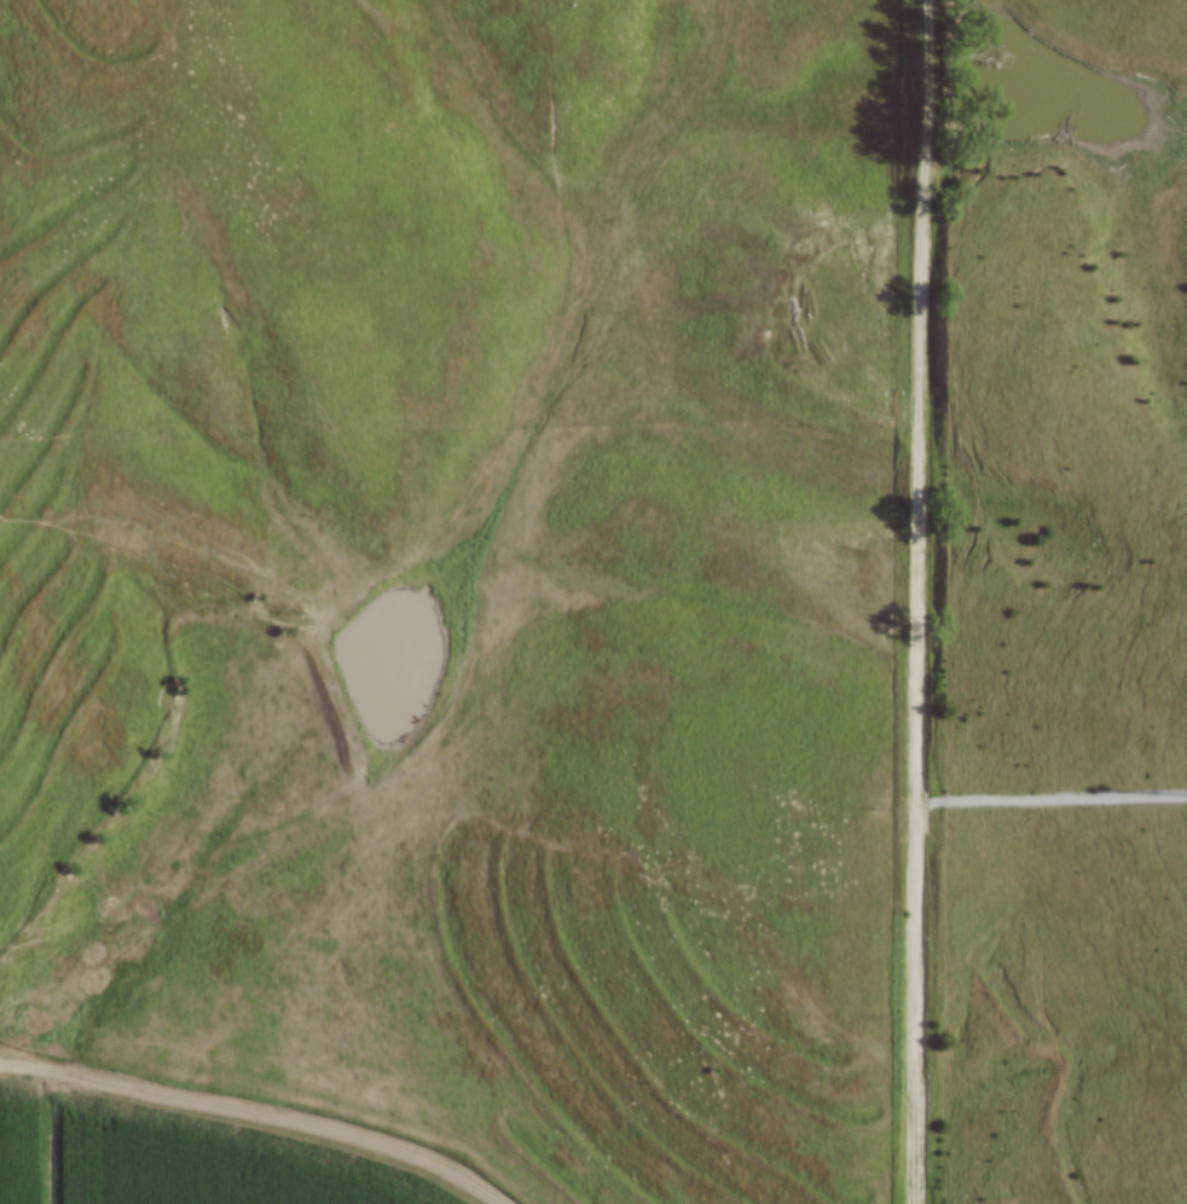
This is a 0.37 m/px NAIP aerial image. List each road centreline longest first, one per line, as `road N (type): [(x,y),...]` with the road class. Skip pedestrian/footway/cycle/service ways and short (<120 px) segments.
road 1 (residential): [(917,1203),(924,0)]

